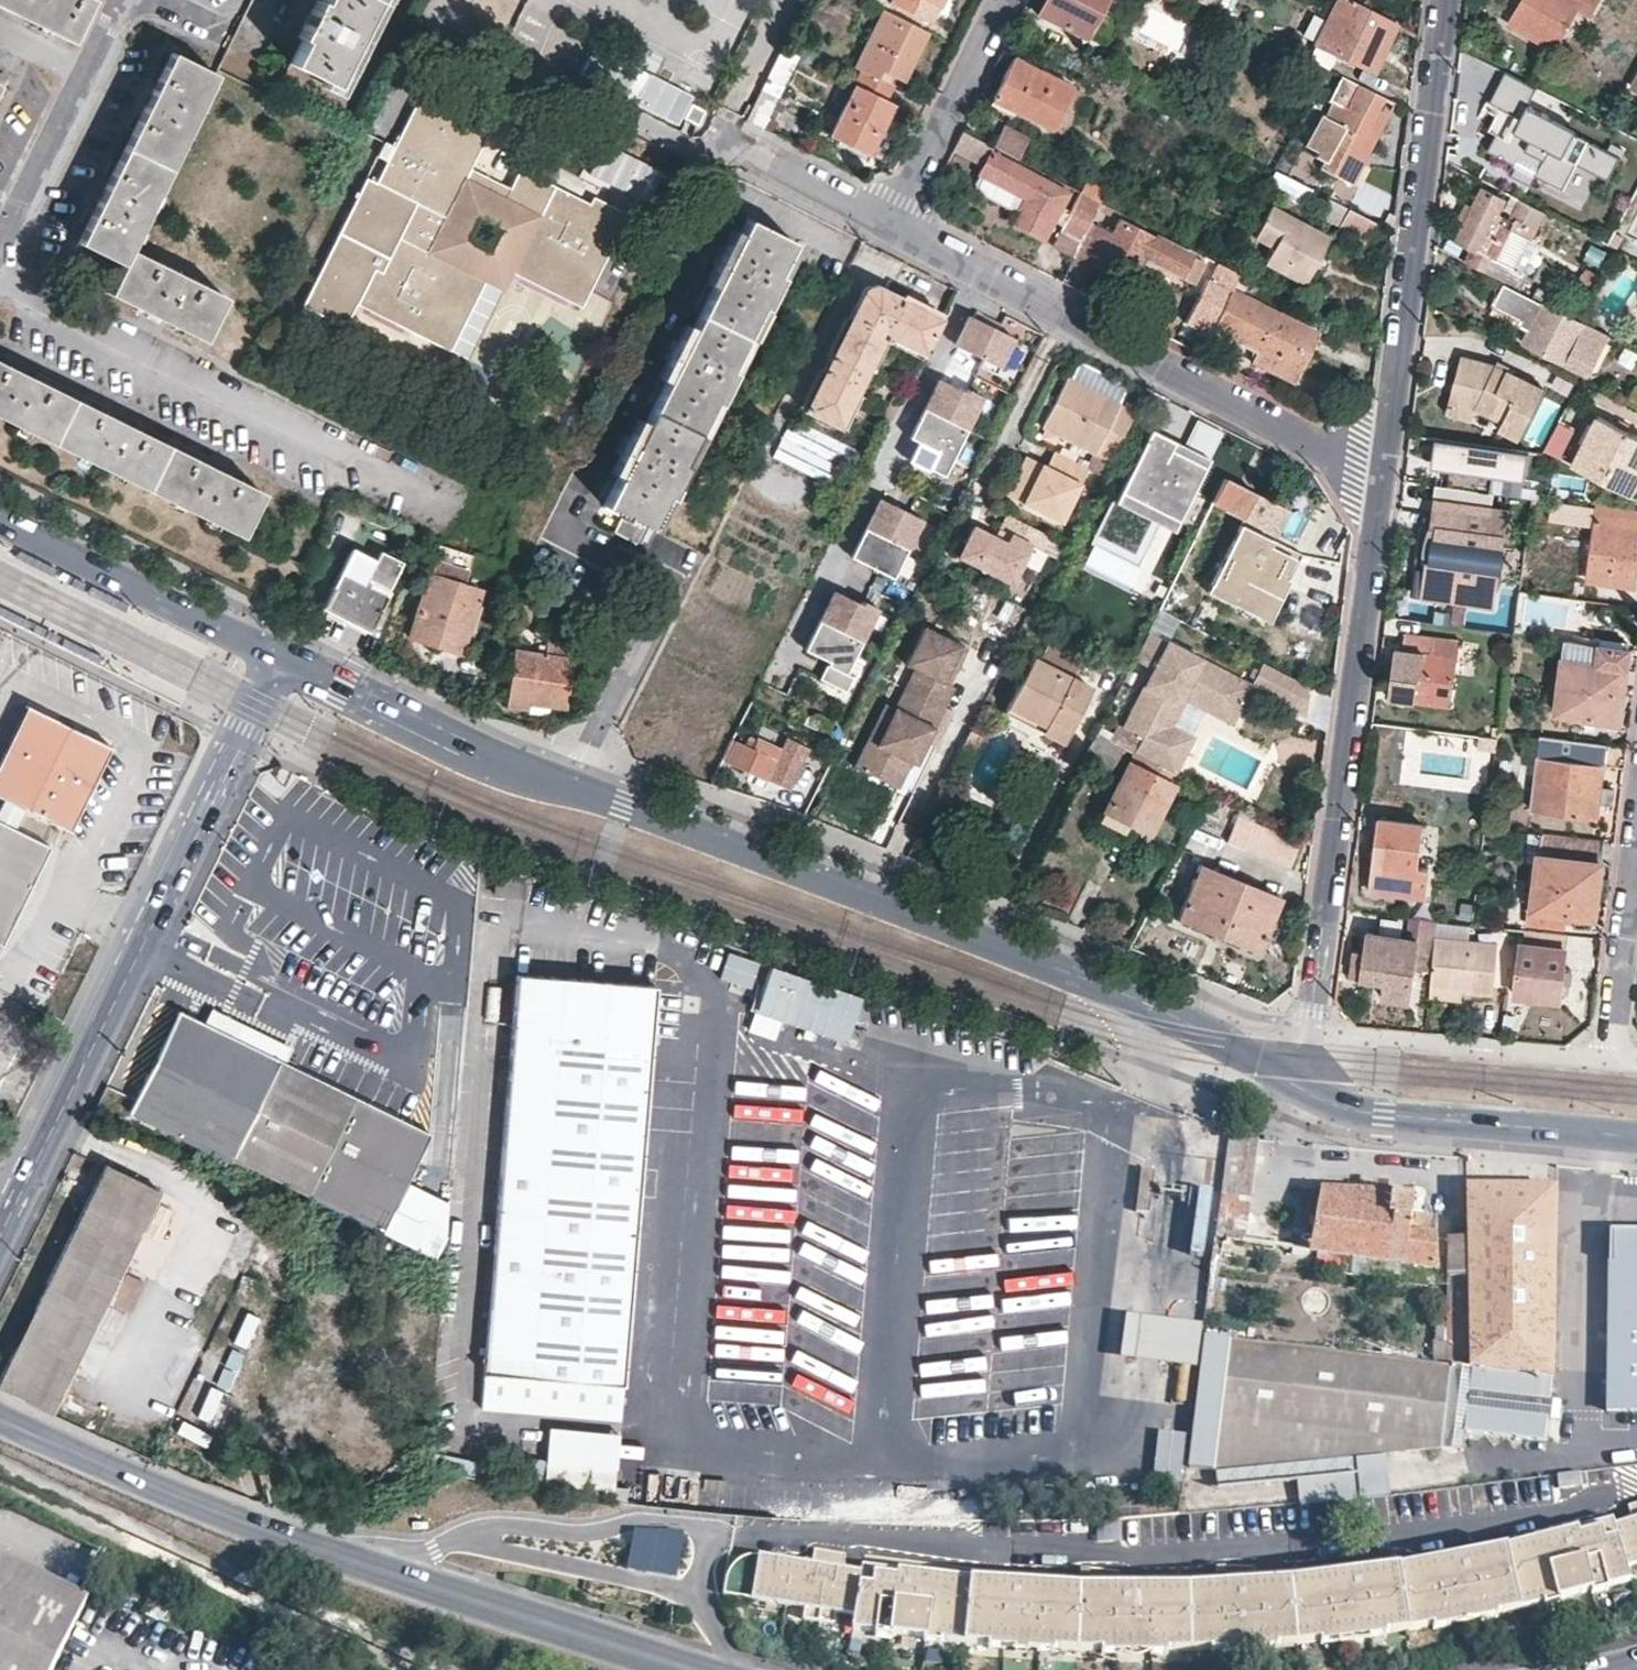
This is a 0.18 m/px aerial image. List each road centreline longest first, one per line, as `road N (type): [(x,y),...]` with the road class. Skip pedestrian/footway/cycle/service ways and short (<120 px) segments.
road 1 (primary): [(1276,1072),(1134,994),(519,768),(277,654)]
road 2 (residential): [(1005,0),(891,227),(1382,479)]
road 3 (tertiary): [(0,1244),(277,654)]
road 4 (residential): [(1382,479),(1316,992),(1305,1027)]
road 5 (residential): [(479,514),(0,280)]
road 6 (residential): [(384,1570),(493,1527),(600,1533),(644,1518),(715,1529),(693,1588),(734,1669)]
road 7 (residential): [(1446,0),(1382,479)]
road 8 (primary): [(0,1416),(153,1486),(384,1570)]
road 9 (primary): [(1636,1135),(1383,1116),(1323,1100),(1276,1072)]
road 10 (primary): [(384,1570),(708,1669)]
road 11 (residential): [(1305,1027),(1614,1057)]
road 12 (primary): [(277,654),(0,519)]
road 13 (residential): [(125,0),(0,244)]
road 14 (residential): [(1636,868),(1614,1057)]

